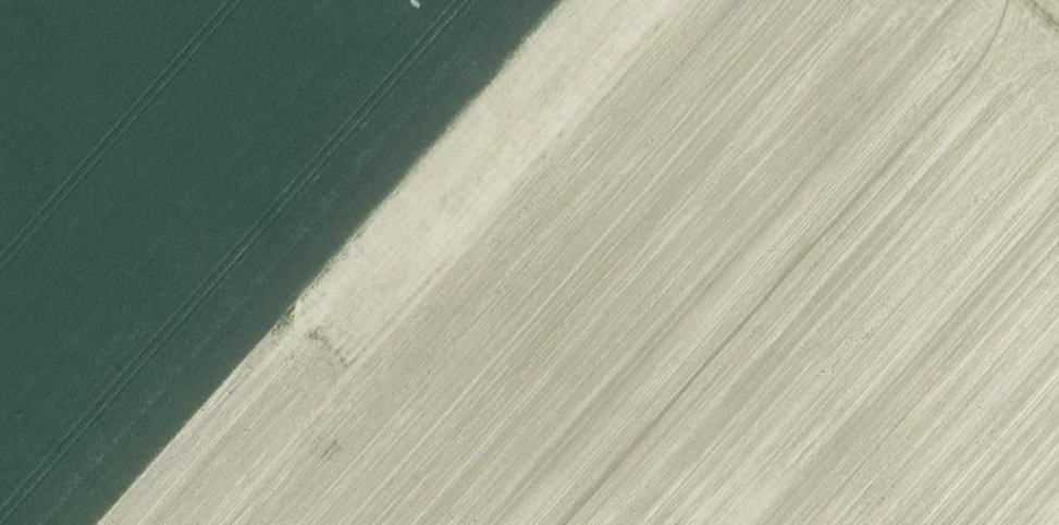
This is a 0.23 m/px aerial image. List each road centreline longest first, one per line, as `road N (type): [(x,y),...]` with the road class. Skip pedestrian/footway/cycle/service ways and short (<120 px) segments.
road 1 (unclassified): [(615,0),(129,524)]

